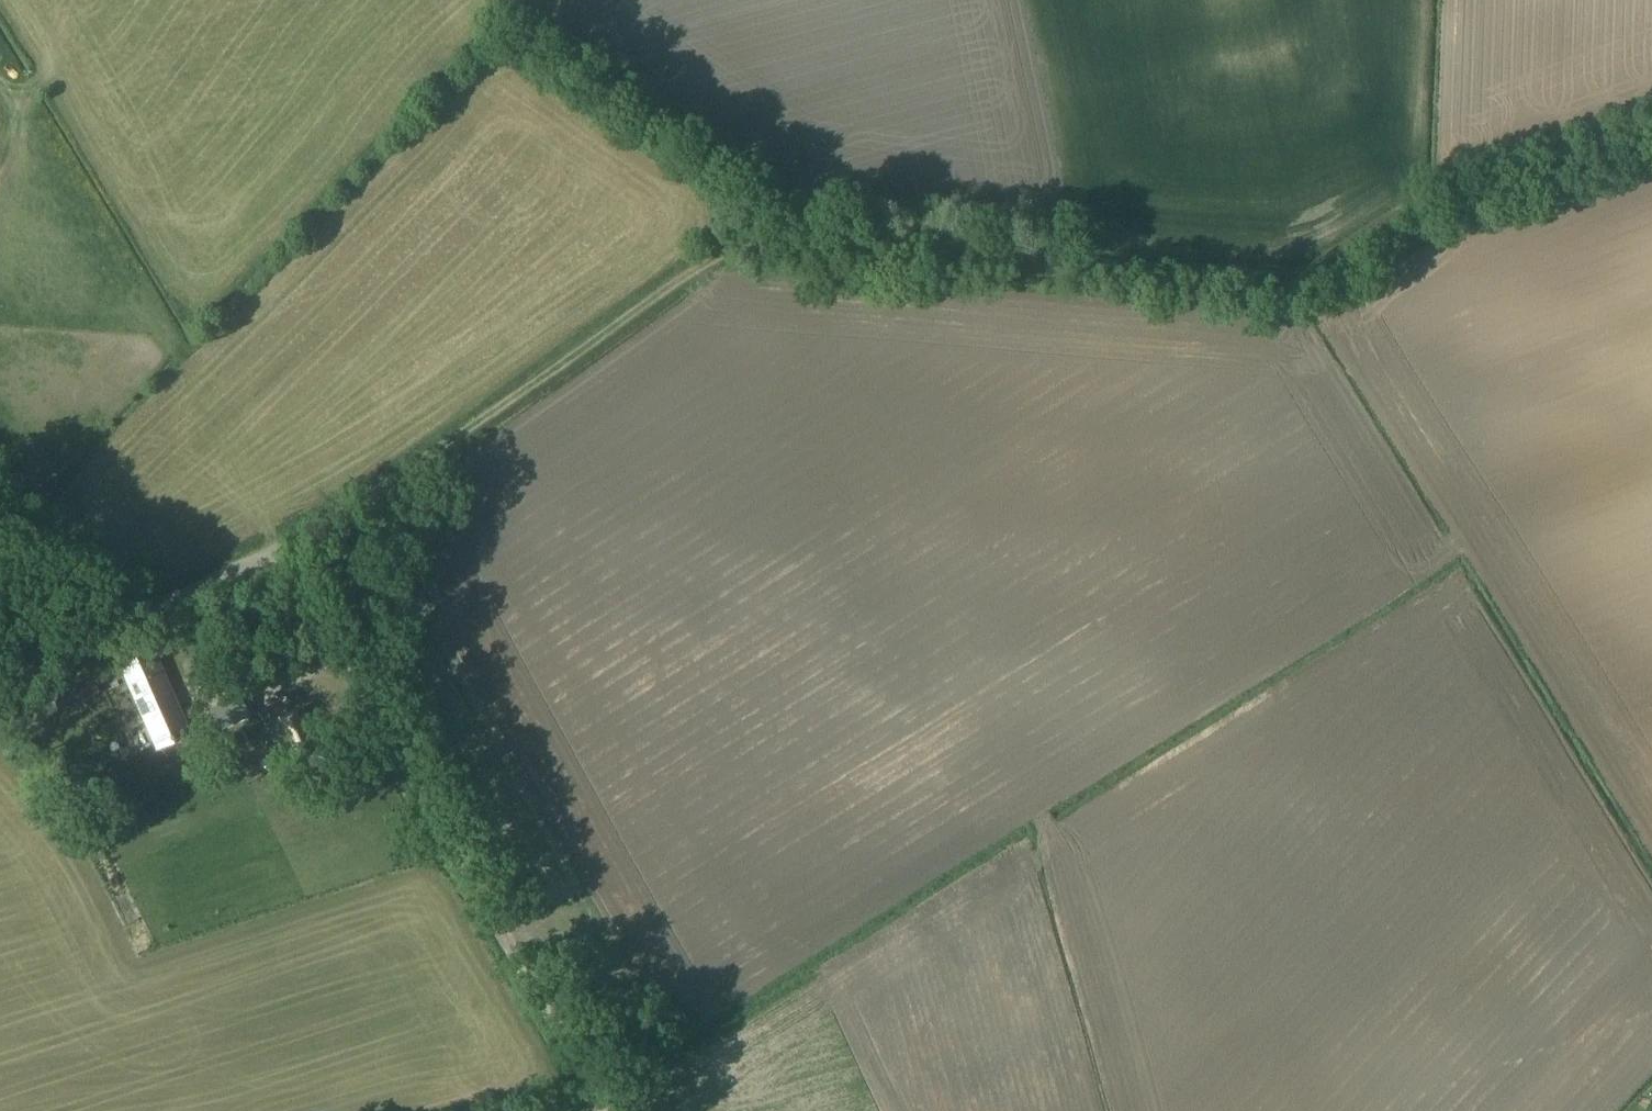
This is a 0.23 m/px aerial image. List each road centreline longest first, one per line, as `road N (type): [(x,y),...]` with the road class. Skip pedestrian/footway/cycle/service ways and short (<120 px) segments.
road 1 (track): [(286,546),(753,234),(1284,272),(1426,203),(1651,121)]
road 2 (residential): [(604,1110),(286,546),(79,645),(34,645),(0,634)]

